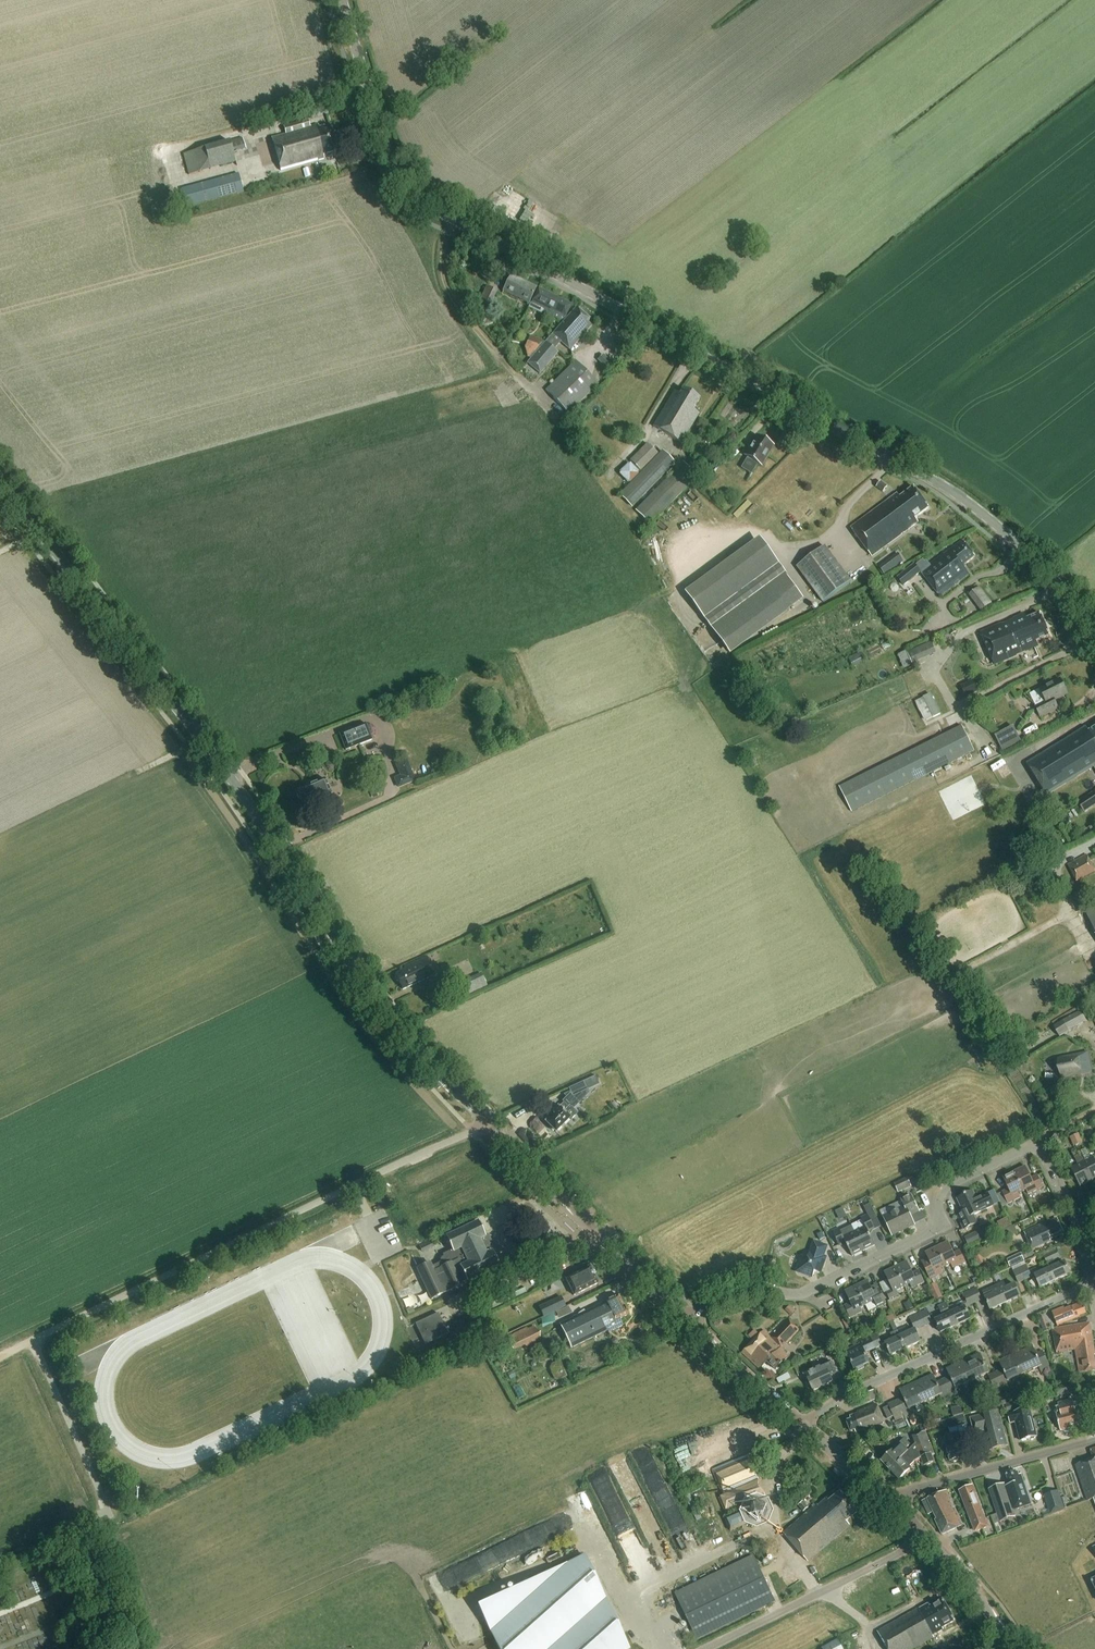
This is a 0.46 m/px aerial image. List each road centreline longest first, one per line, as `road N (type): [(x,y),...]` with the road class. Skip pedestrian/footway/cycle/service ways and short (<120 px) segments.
road 1 (tertiary): [(1094,628),(999,526),(940,483),(417,196),(386,149),(341,0)]
road 2 (tertiary): [(0,484),(234,783),(382,1008),(443,1077)]
road 3 (unclassified): [(108,1513),(33,1342),(488,1124)]
road 4 (residential): [(689,1321),(745,1288),(804,1293),(942,1226),(935,1206),(941,1190),(1039,1140)]
road 5 (residential): [(803,1425),(839,1398),(1090,1285)]
road 6 (tertiary): [(689,1321),(488,1124)]
road 7 (unclassified): [(706,1648),(926,1538)]
road 8 (unclassified): [(896,1505),(909,1491),(1094,1440)]
road 9 (tertiary): [(803,1425),(689,1321)]
road 10 (tertiary): [(1013,1648),(926,1538)]
road 11 (tertiary): [(896,1505),(803,1425)]

